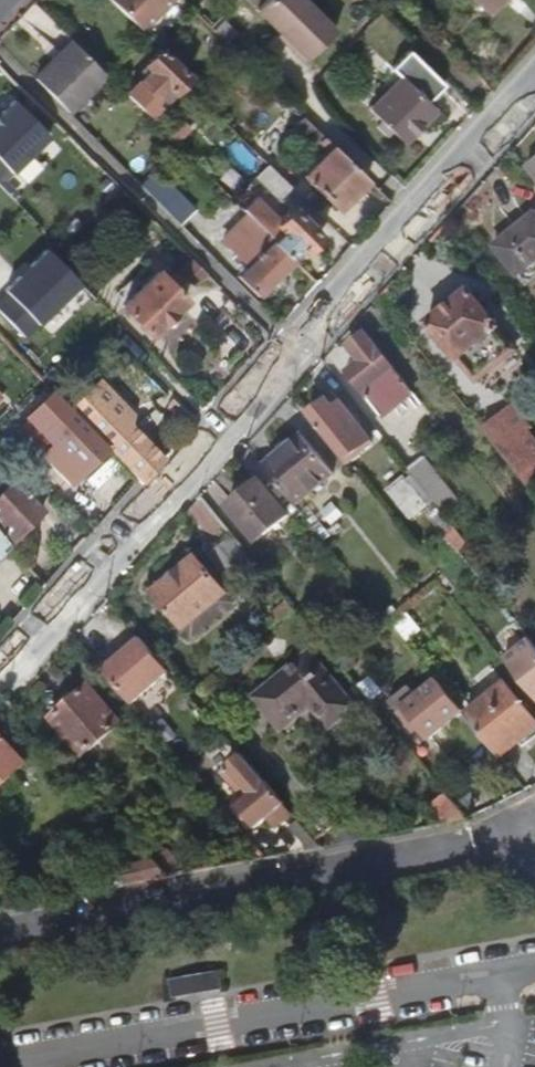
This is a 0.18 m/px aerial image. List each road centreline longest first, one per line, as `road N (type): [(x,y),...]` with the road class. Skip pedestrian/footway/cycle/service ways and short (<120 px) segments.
road 1 (residential): [(0,925),(481,837),(531,813)]
road 2 (tertiary): [(0,681),(297,349)]
road 3 (residential): [(0,52),(297,349)]
road 4 (tertiary): [(297,349),(534,83)]

